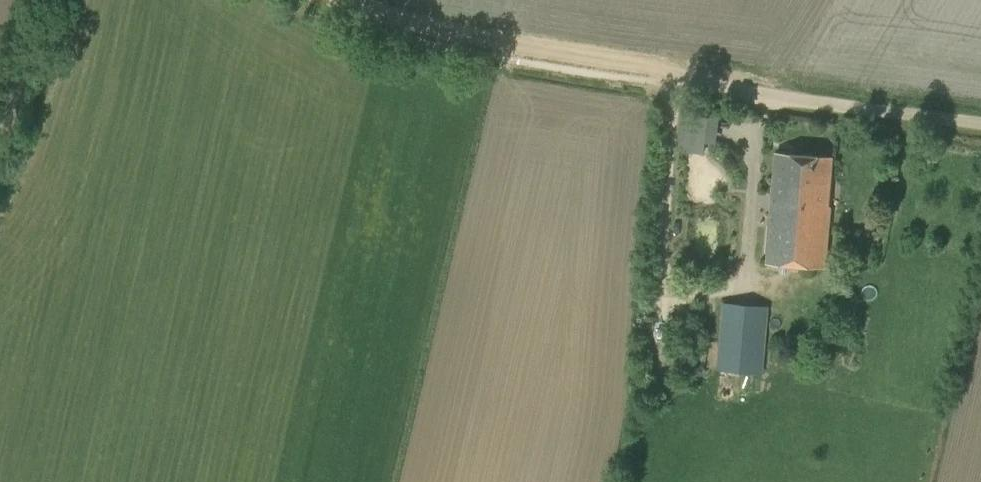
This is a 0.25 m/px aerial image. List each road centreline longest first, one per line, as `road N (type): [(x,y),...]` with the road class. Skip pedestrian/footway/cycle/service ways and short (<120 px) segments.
road 1 (track): [(682,82),(488,53),(376,23),(332,0)]
road 2 (unclassified): [(980,126),(682,82)]
road 3 (track): [(42,0),(0,133)]

